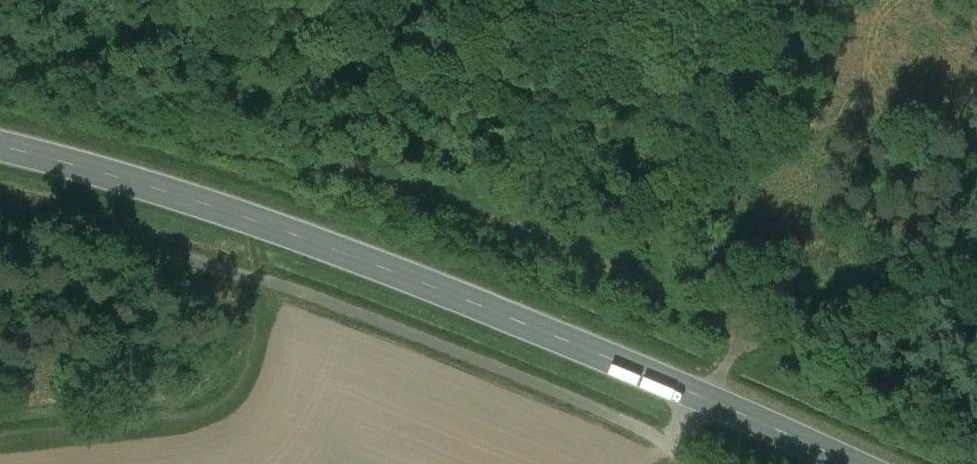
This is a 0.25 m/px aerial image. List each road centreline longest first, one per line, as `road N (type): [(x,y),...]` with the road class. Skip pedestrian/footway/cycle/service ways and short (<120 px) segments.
road 1 (primary): [(857,463),(287,232),(0,146)]
road 2 (track): [(328,160),(718,311),(746,335)]
road 3 (track): [(702,397),(746,335),(790,338),(976,272)]

